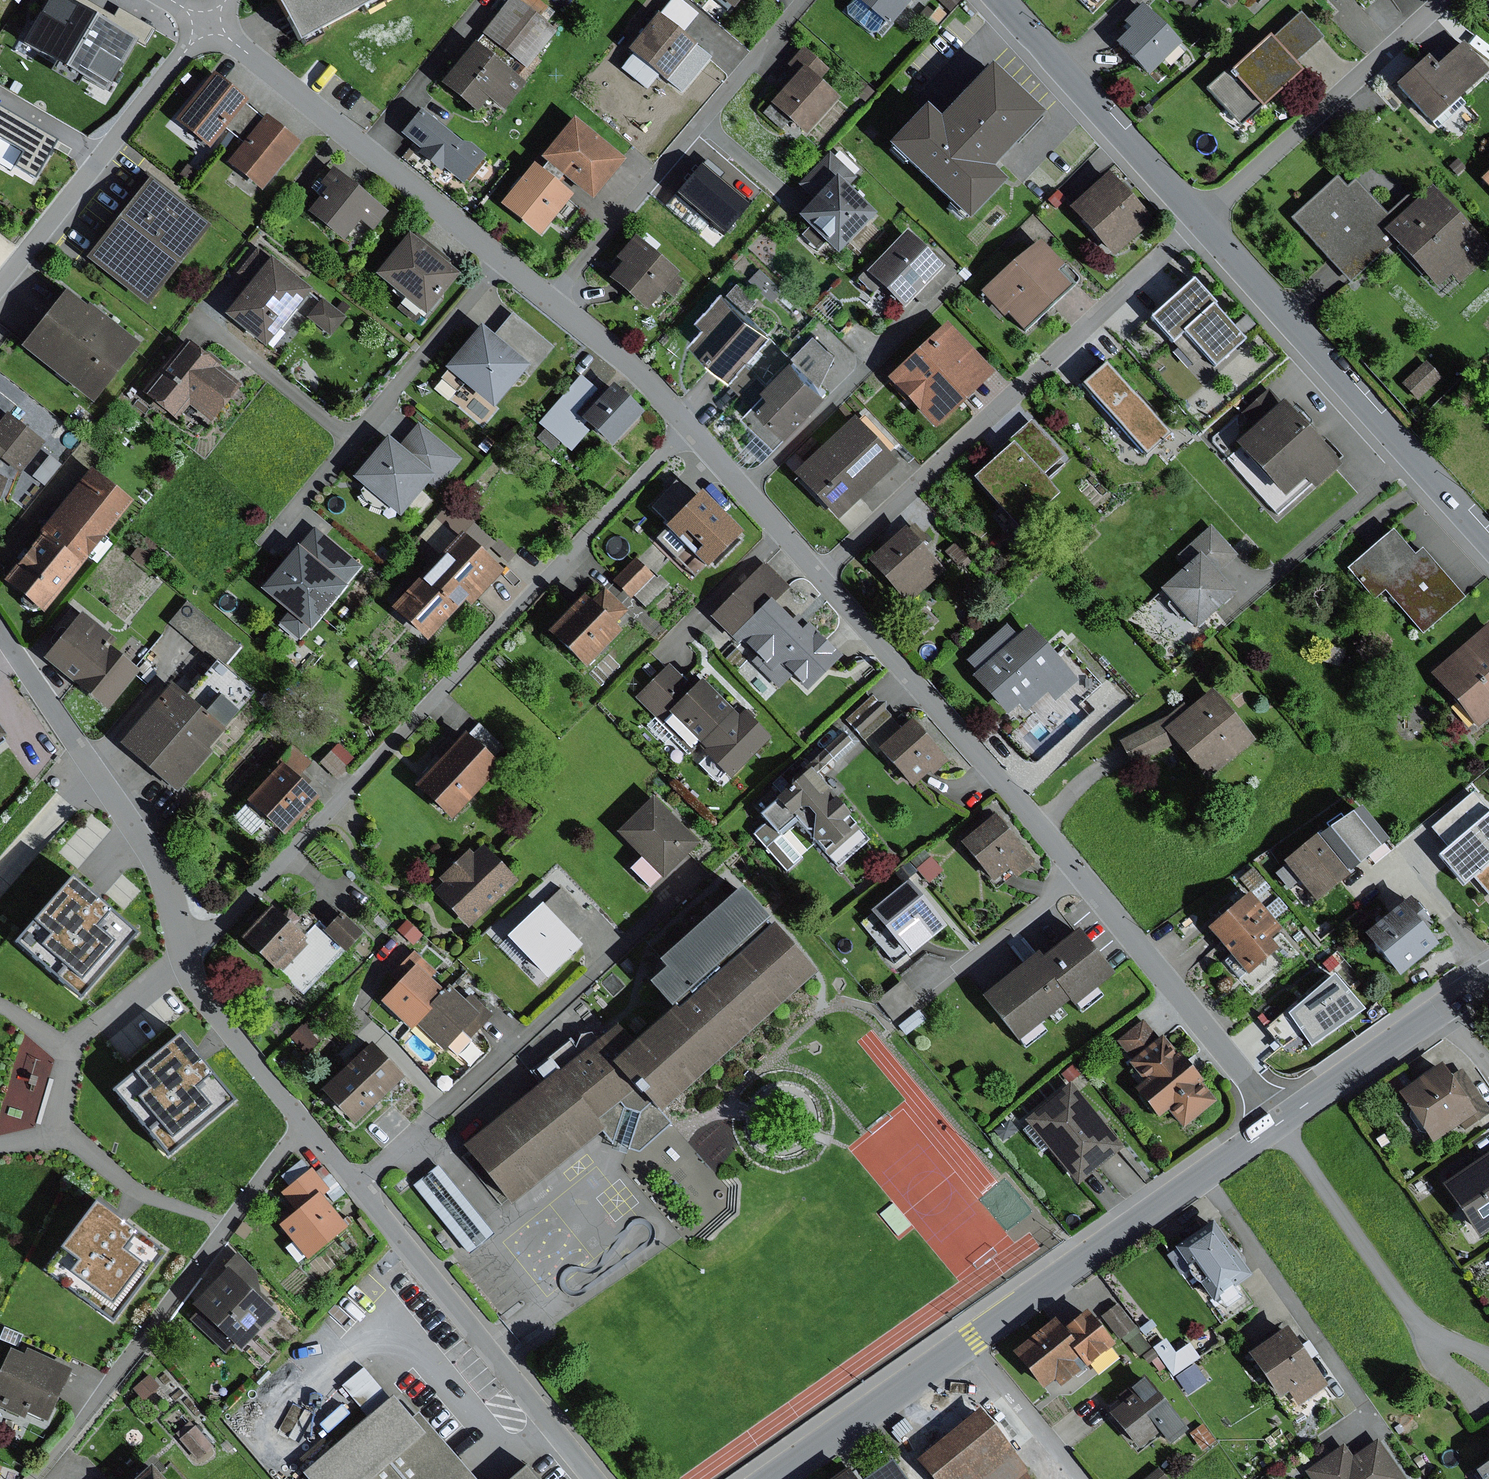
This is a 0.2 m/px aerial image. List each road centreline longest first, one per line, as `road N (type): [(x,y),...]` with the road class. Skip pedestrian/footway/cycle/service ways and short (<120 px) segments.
road 1 (residential): [(187,957),(689,426)]
road 2 (residential): [(1279,1122),(1050,832),(820,576)]
road 3 (residential): [(820,576),(1205,218)]
road 4 (tertiary): [(1488,540),(1205,218)]
road 5 (residential): [(551,301),(804,0)]
road 6 (residential): [(0,626),(142,839),(187,957)]
road 7 (tertiary): [(1279,1122),(969,1342)]
road 8 (residential): [(359,1186),(593,1478)]
road 9 (residential): [(500,260),(215,19)]
road 10 (residential): [(500,260),(276,535)]
road 11 (residential): [(215,19),(0,290)]
road 12 (residential): [(1205,218),(1444,0)]
road 13 (tertiary): [(1205,218),(997,0)]
road 14 (residential): [(187,957),(226,1030),(359,1186)]
road 15 (residential): [(359,1186),(558,1004)]
road 16 (tertiary): [(1488,977),(1279,1122)]
road 17 (tertiary): [(969,1342),(772,1478)]
road 18 (residential): [(820,576),(689,426)]
road 19 (residential): [(689,426),(645,377),(551,301)]
road 20 (residential): [(969,1342),(1080,1478)]

